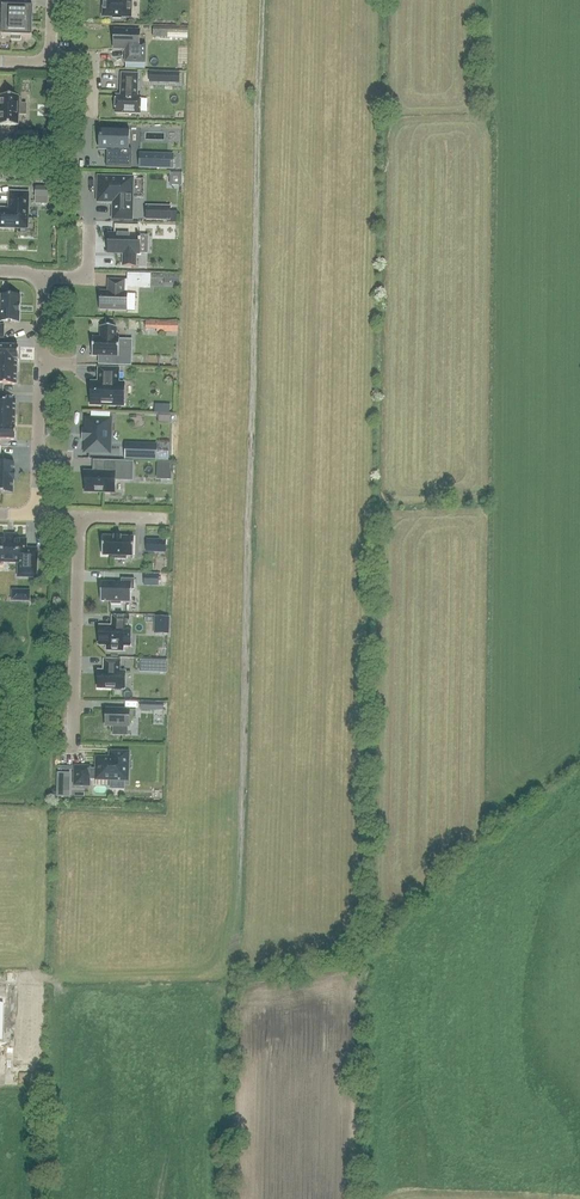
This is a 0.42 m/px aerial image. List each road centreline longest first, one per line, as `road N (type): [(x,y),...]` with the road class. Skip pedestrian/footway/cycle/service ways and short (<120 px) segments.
road 1 (residential): [(37,284),(35,516)]
road 2 (residential): [(71,748),(79,517)]

